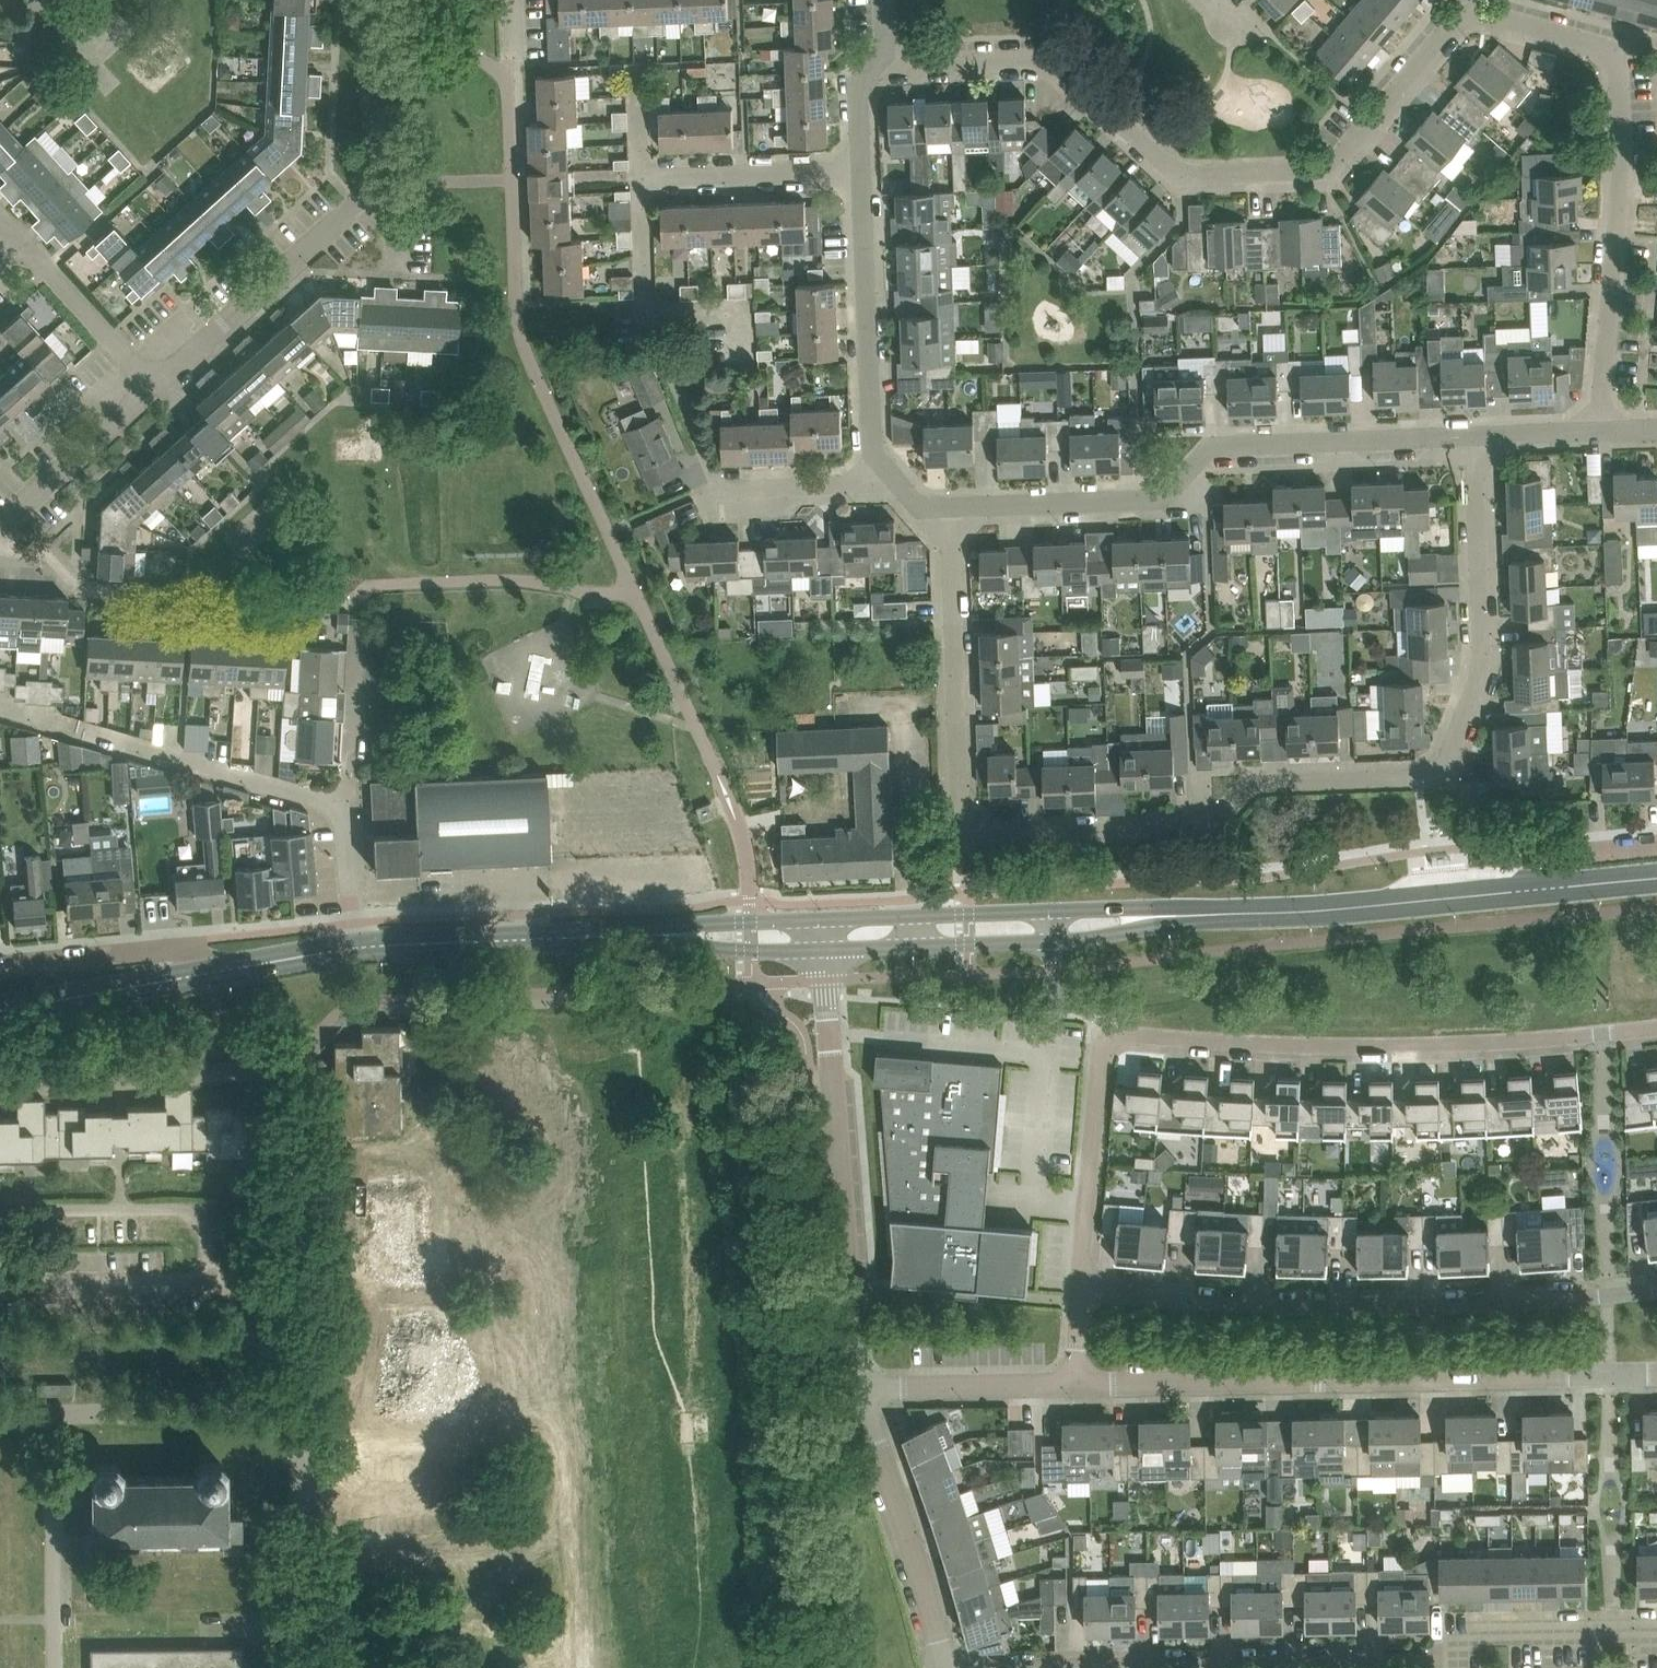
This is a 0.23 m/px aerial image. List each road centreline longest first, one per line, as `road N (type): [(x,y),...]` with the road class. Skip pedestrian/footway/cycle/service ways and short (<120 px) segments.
road 1 (residential): [(1599,431),(1623,162),(1617,49),(1473,11),(1324,172),(1186,178),(1052,61),(885,62)]
road 2 (residential): [(950,506),(962,830),(1204,826),(1250,782),(1442,774),(1484,667),(1475,435)]
road 3 (residential): [(1080,1293),(1109,1032),(1413,1044),(1656,1027)]
road 4 (residential): [(1071,1386),(1656,1374)]
road 5 (residential): [(1080,1293),(1450,1304),(1656,1287)]
road 6 (residential): [(1475,435),(1211,444),(1159,497),(950,506)]
road 7 (residential): [(887,470),(866,484),(720,489),(645,304),(642,174)]
road 8 (residential): [(1013,1667),(1461,1658)]
road 9 (residential): [(861,1381),(825,947)]
road 10 (secondary): [(825,947),(1088,939),(1245,911)]
road 11 (secondary): [(1245,911),(823,919)]
road 12 (residential): [(346,808),(0,702)]
road 13 (residential): [(296,1409),(295,1092)]
road 14 (residential): [(887,470),(869,429),(862,167)]
road 15 (secondary): [(354,947),(657,934)]
road 16 (residential): [(948,1667),(865,1417),(861,1381)]
road 17 (secondary): [(1245,911),(1525,888)]
road 18 (residential): [(361,202),(153,383)]
road 19 (residential): [(59,1667),(56,1501),(39,1488),(37,1415)]
road 20 (residential): [(296,1409),(37,1415)]
road 21 (residential): [(307,1667),(296,1409)]
road 22 (residential): [(234,970),(169,947),(0,962)]
road 23 (secondary): [(0,1010),(234,970)]
road 24 (residential): [(1656,1623),(1461,1627),(1461,1658)]
road 25 (residential): [(642,174),(862,167)]
road 26 (residential): [(153,383),(0,527)]
road 27 (residential): [(861,1381),(1071,1386)]
road 28 (residential): [(360,0),(377,137),(377,184),(361,202)]
road 29 (residential): [(153,383),(13,247)]
road 30 (residential): [(346,808),(354,626)]
road 31 (secondary): [(657,934),(751,952),(825,947)]
road 32 (secondary): [(823,919),(657,934)]
road 33 (residential): [(1656,842),(1563,853),(1525,888)]
road 34 (residential): [(354,947),(346,808)]
road 35 (secondary): [(1525,888),(1656,877)]
road 36 (residential): [(1599,431),(1475,435)]
road 37 (secondary): [(234,970),(354,947)]

